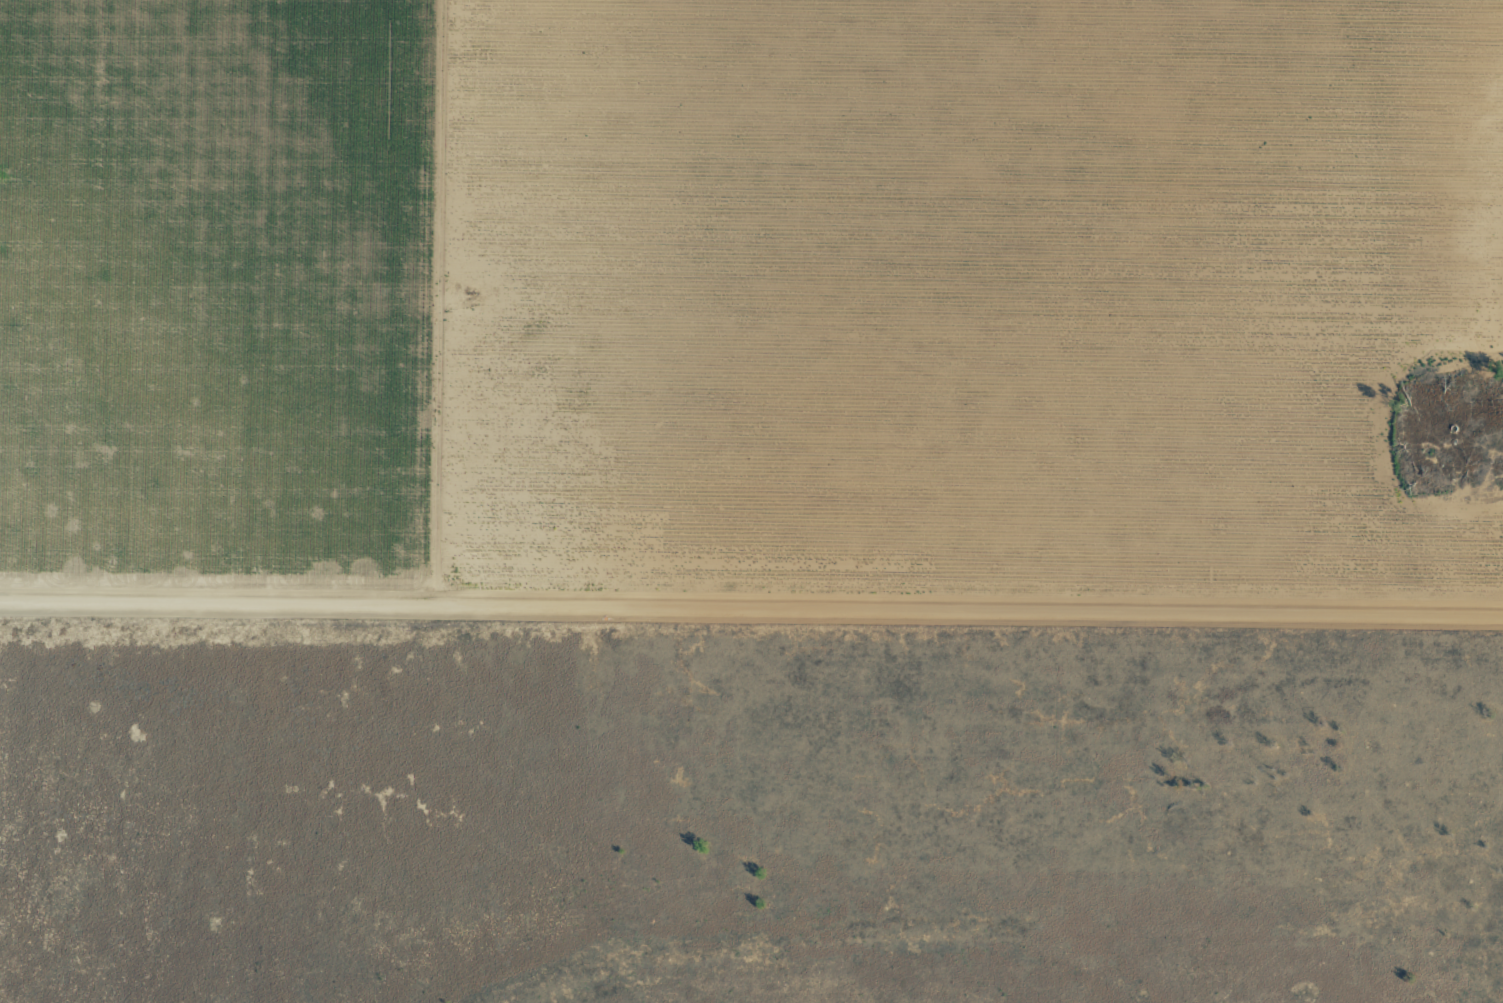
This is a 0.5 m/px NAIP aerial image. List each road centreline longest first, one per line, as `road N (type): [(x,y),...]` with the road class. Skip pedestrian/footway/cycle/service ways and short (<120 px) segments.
road 1 (residential): [(1502,618),(0,605)]
road 2 (residential): [(469,0),(463,608)]

